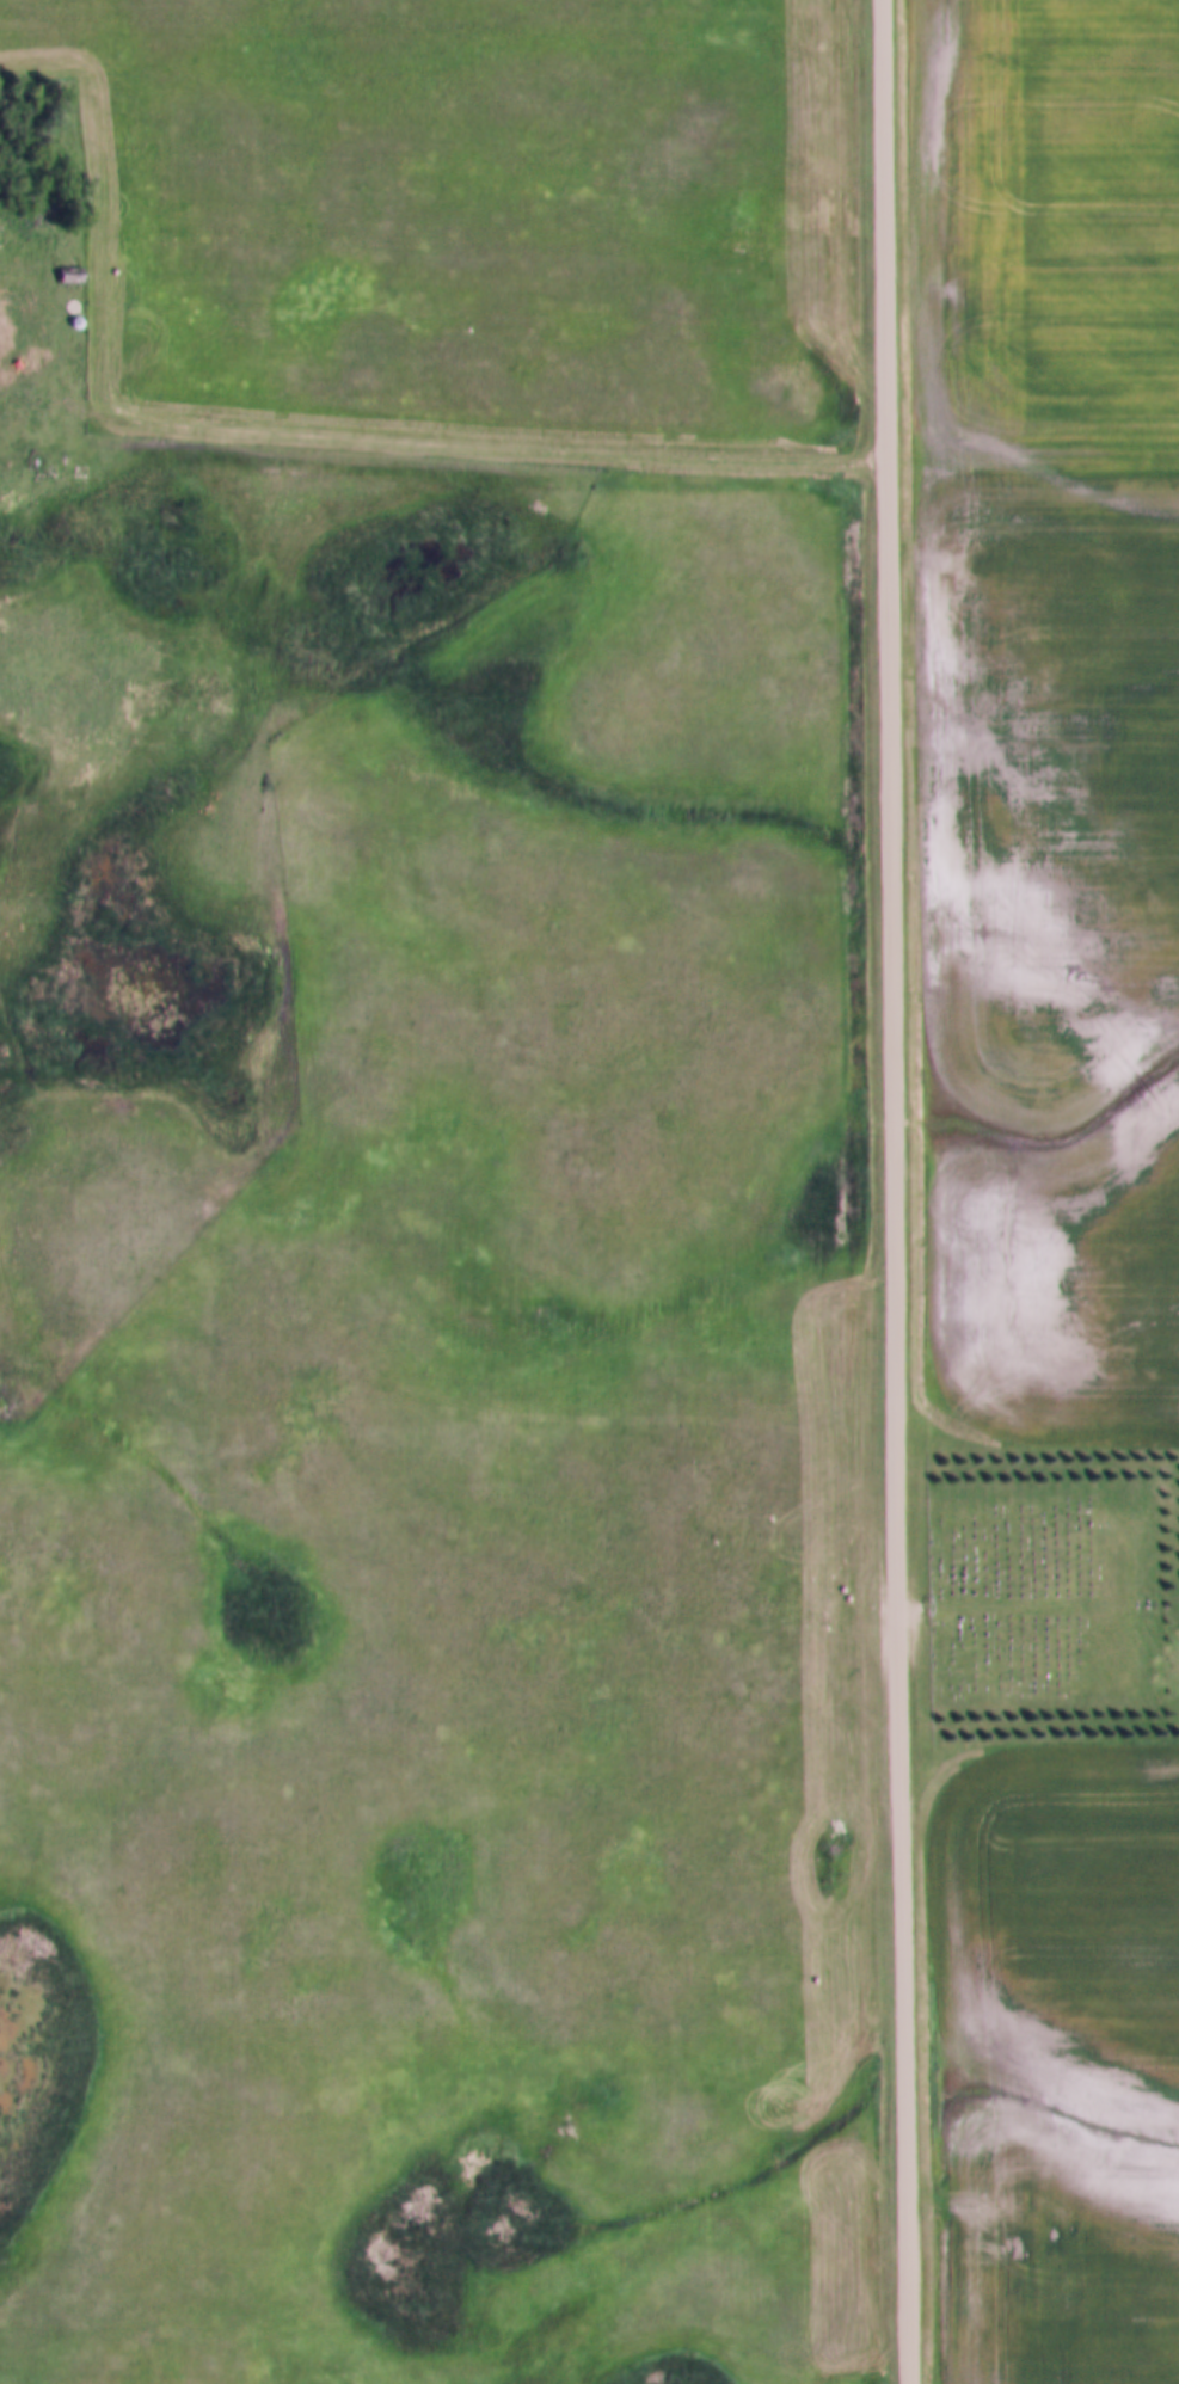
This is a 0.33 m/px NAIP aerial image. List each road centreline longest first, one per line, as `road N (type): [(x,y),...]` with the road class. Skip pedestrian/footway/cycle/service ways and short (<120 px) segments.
road 1 (tertiary): [(912,2383),(885,0)]
road 2 (track): [(890,463),(364,444),(119,420),(0,375)]

